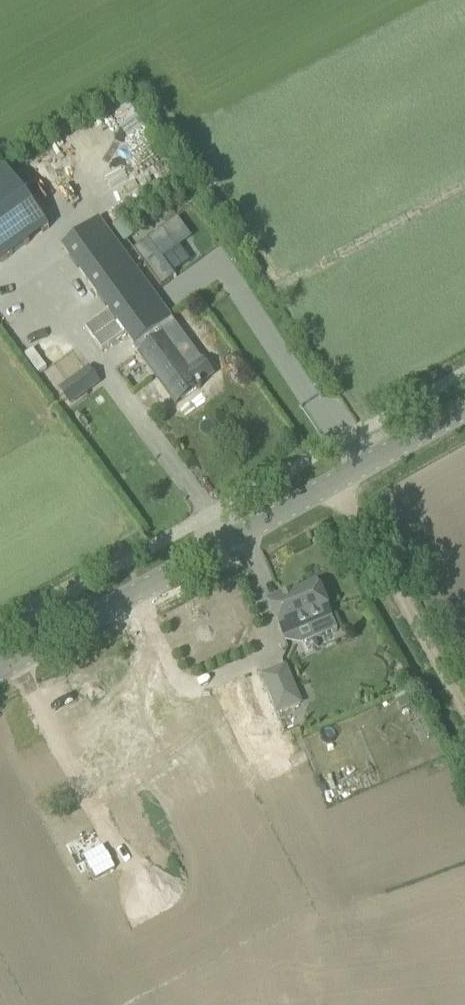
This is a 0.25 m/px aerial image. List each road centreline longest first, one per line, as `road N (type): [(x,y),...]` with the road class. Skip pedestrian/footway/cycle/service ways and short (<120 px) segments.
road 1 (tertiary): [(0,671),(464,408)]
road 2 (track): [(464,716),(334,481)]

